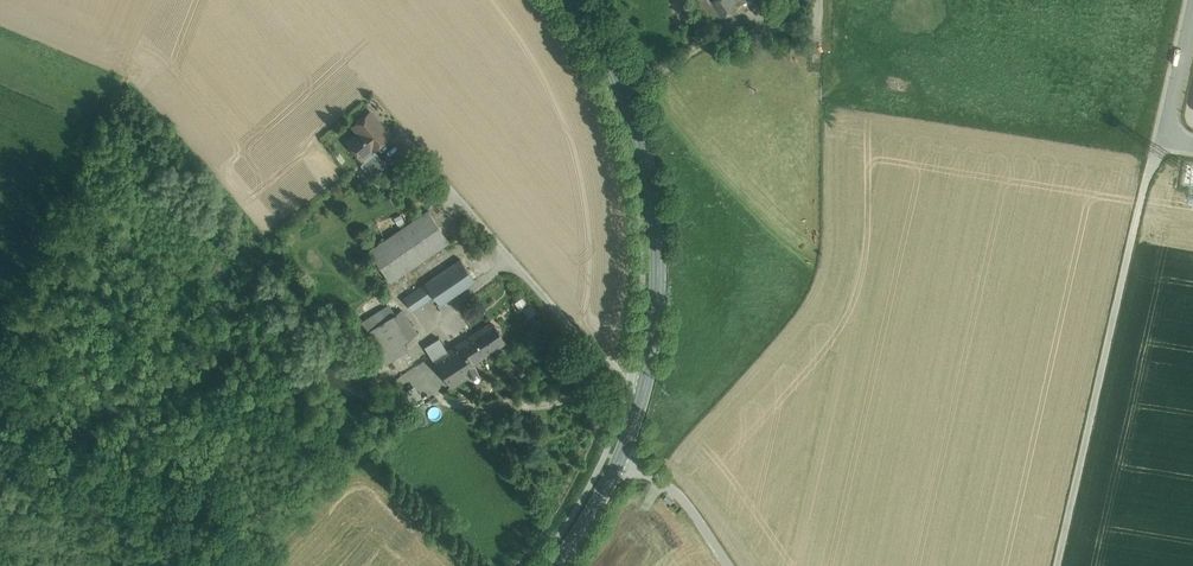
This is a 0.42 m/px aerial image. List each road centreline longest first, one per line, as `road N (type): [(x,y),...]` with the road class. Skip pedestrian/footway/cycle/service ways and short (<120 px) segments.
road 1 (secondary): [(619,458),(646,377),(657,231),(624,93),(572,0)]
road 2 (unclassified): [(1060,565),(1159,138)]
road 3 (unclassified): [(738,565),(687,501),(619,458)]
road 4 (residential): [(1159,138),(1191,0)]
road 5 (secondary): [(552,565),(619,458)]

